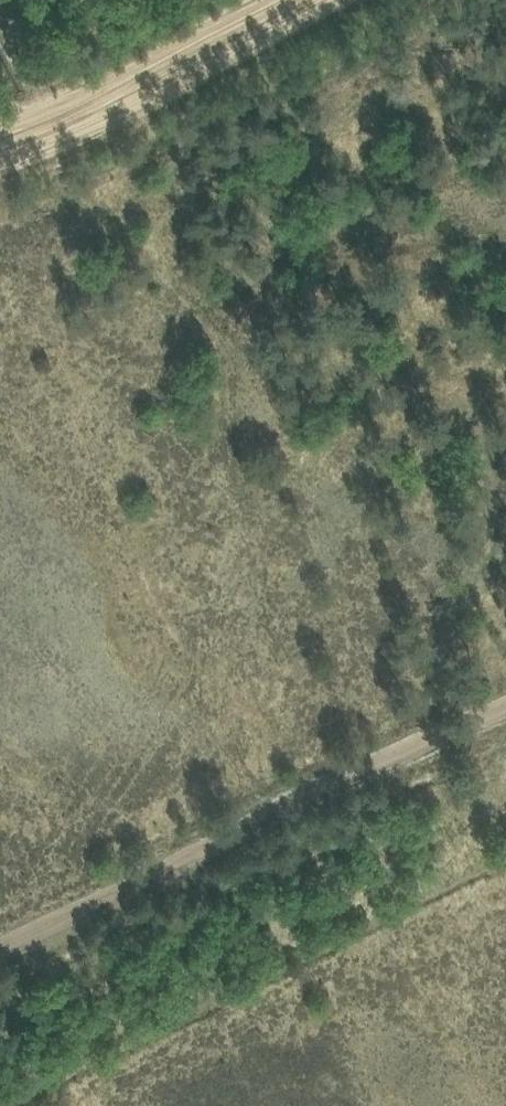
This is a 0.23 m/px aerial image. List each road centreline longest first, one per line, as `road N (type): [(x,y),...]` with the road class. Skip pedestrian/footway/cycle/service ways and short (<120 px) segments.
road 1 (track): [(0,964),(505,713)]
road 2 (track): [(0,143),(133,95),(319,0)]

